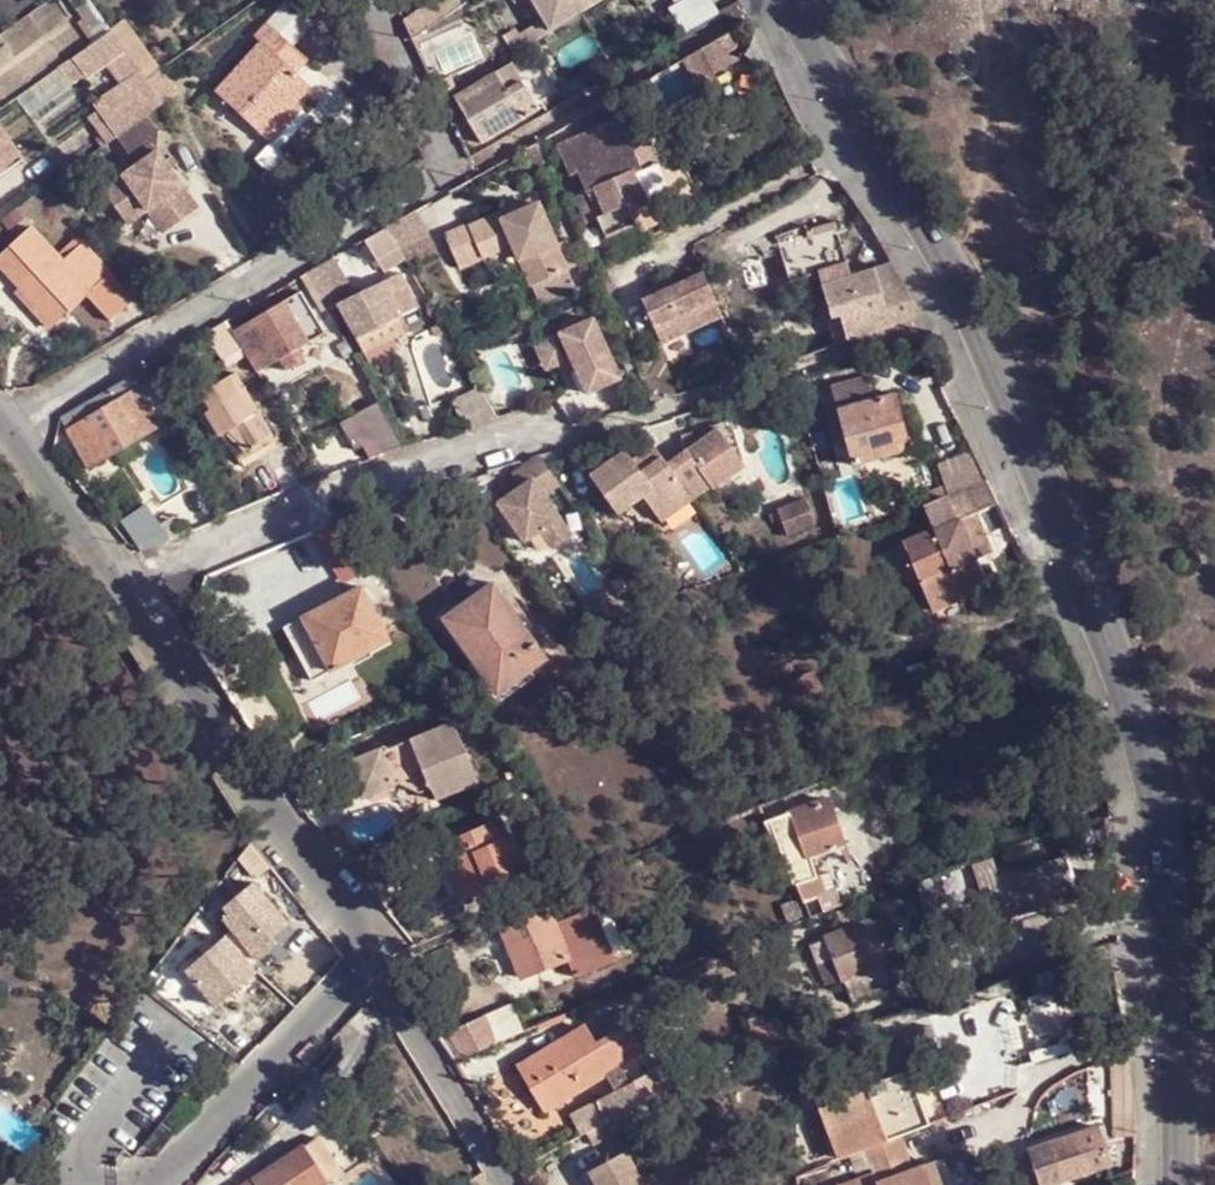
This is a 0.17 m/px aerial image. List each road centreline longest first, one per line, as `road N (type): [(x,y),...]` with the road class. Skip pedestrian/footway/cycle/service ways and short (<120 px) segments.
road 1 (unclassified): [(1175,1184),(1158,810),(1122,685),(974,310)]
road 2 (residential): [(974,310),(122,569)]
road 3 (residential): [(14,425),(452,167),(358,0)]
road 4 (residential): [(374,958),(122,569)]
road 5 (unclassified): [(974,310),(788,0)]
road 6 (residential): [(374,958),(175,1170),(132,1184)]
road 7 (residential): [(374,958),(503,1184)]
road 8 (residential): [(122,569),(14,425)]

